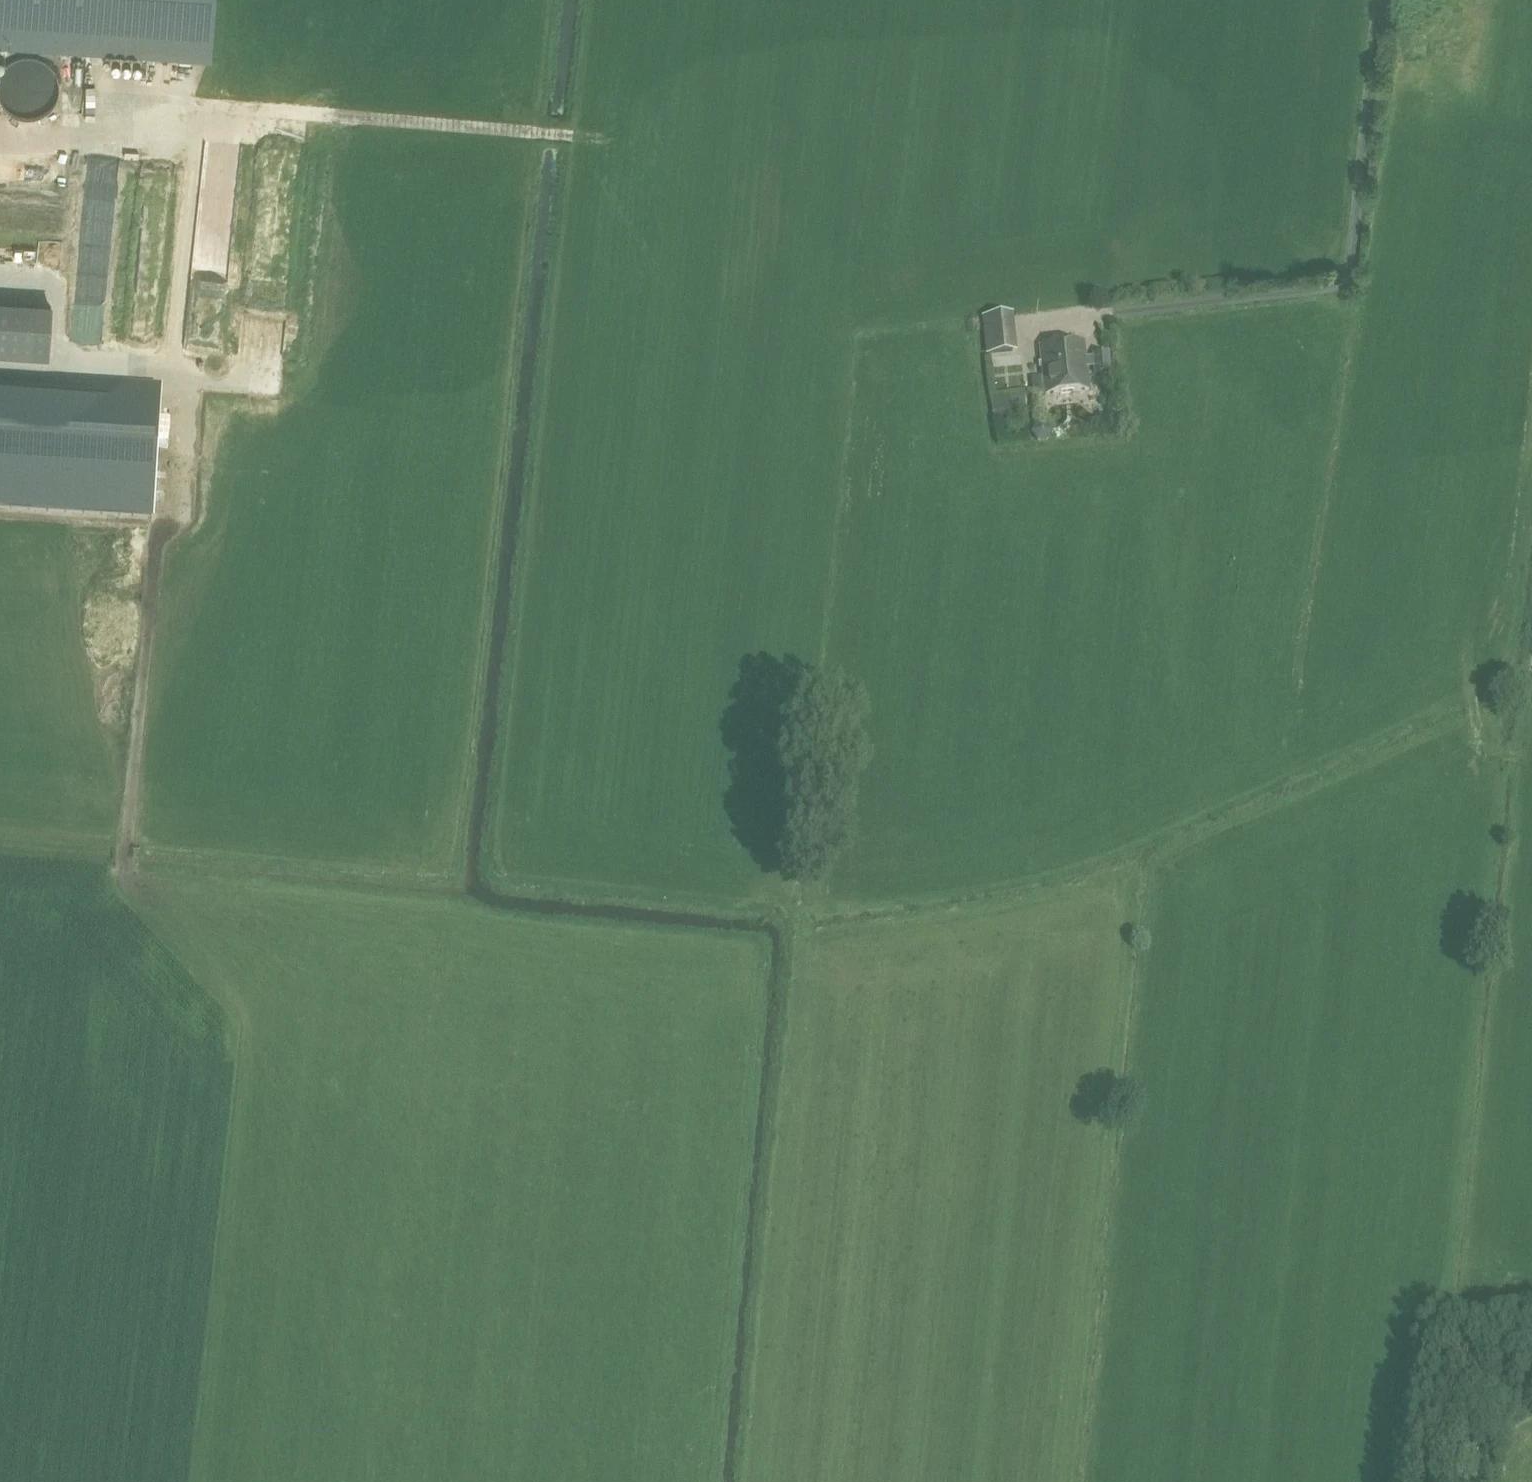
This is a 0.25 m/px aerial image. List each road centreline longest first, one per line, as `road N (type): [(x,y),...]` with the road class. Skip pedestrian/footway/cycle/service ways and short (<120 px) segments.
road 1 (track): [(122,869),(155,541),(174,515),(184,376),(172,350),(195,109),(580,136)]
road 2 (track): [(1475,767),(1466,605),(1520,467)]

